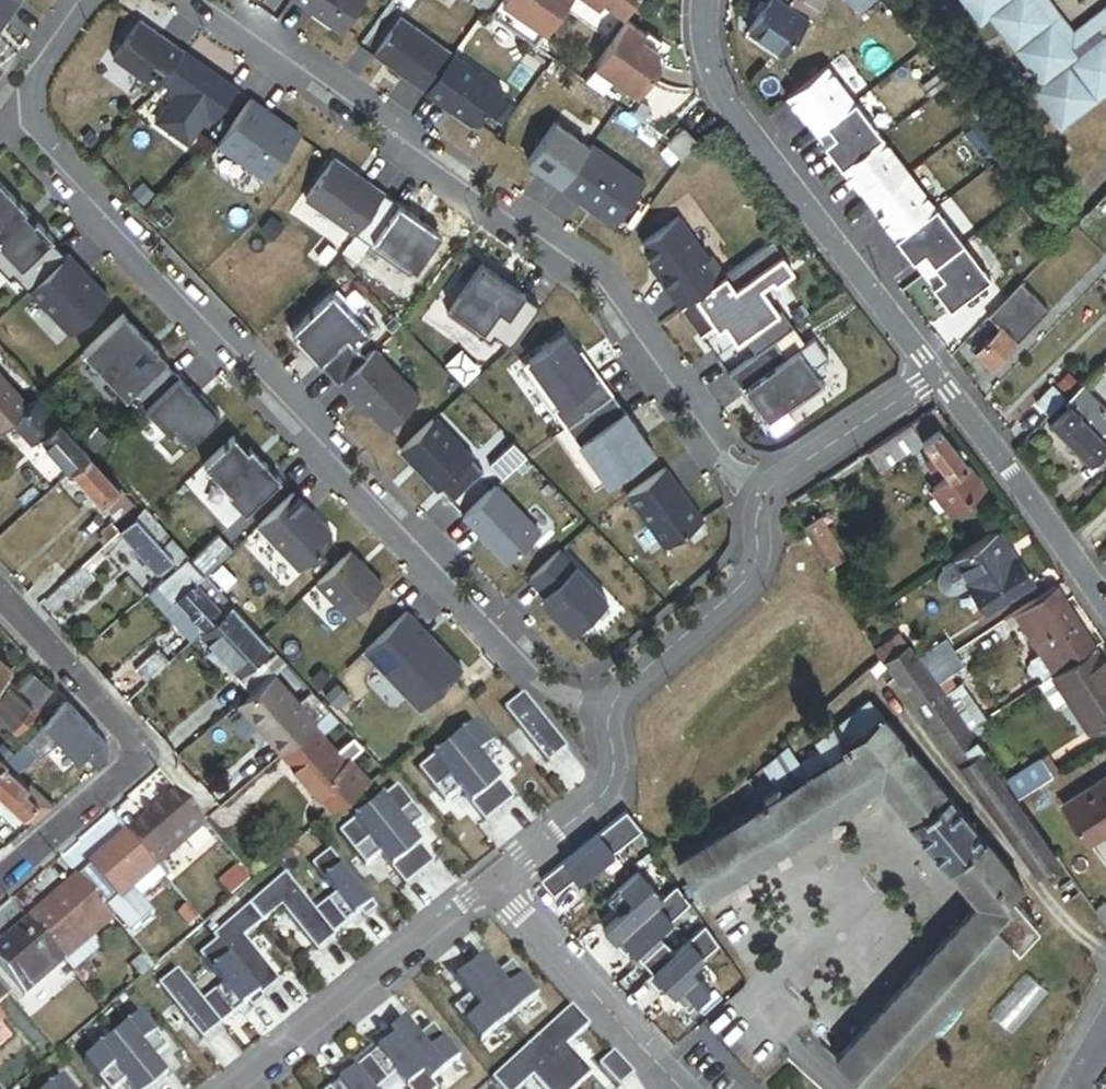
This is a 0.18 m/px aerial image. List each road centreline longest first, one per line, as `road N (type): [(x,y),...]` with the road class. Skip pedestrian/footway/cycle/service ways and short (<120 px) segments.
road 1 (residential): [(84,0),(32,70),(35,144),(540,691),(609,713)]
road 2 (residential): [(750,493),(585,275),(204,0)]
road 3 (residential): [(708,0),(713,74),(733,118),(933,378)]
road 4 (residential): [(0,595),(147,755),(0,882)]
road 5 (residential): [(243,1088),(503,877)]
road 6 (residential): [(933,378),(1105,611)]
road 7 (residential): [(750,493),(757,561),(609,713)]
road 8 (residential): [(680,1088),(517,907),(503,877)]
road 9 (residential): [(933,378),(750,493)]
road 10 (residential): [(609,713),(612,757),(602,796),(503,877)]

